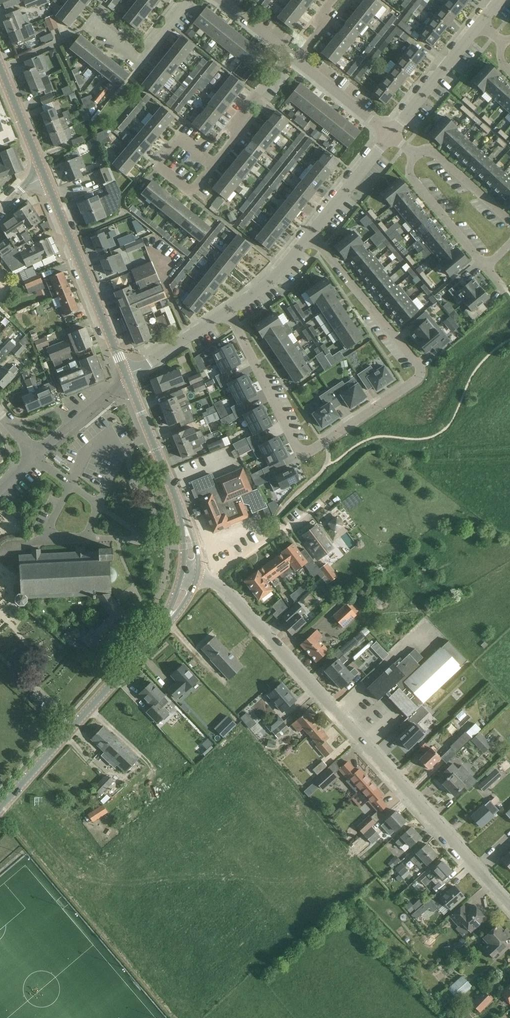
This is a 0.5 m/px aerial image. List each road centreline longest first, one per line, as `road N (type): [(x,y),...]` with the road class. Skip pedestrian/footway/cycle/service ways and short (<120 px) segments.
road 1 (residential): [(228,312),(303,455),(416,382),(420,366),(309,236)]
road 2 (unclassified): [(509,903),(212,581)]
road 3 (secondary): [(0,808),(157,634)]
road 4 (secondary): [(128,379),(45,176)]
road 5 (residential): [(487,268),(412,181),(411,152)]
road 6 (secondary): [(182,512),(128,379)]
road 7 (residential): [(391,135),(481,25)]
road 8 (residential): [(92,23),(139,59),(188,0)]
road 9 (residential): [(211,166),(292,59)]
road 10 (residential): [(309,236),(391,135)]
road 11 (residential): [(509,223),(433,153),(411,152)]
road 12 (residential): [(391,135),(292,59)]
road 13 (residential): [(35,456),(128,379)]

